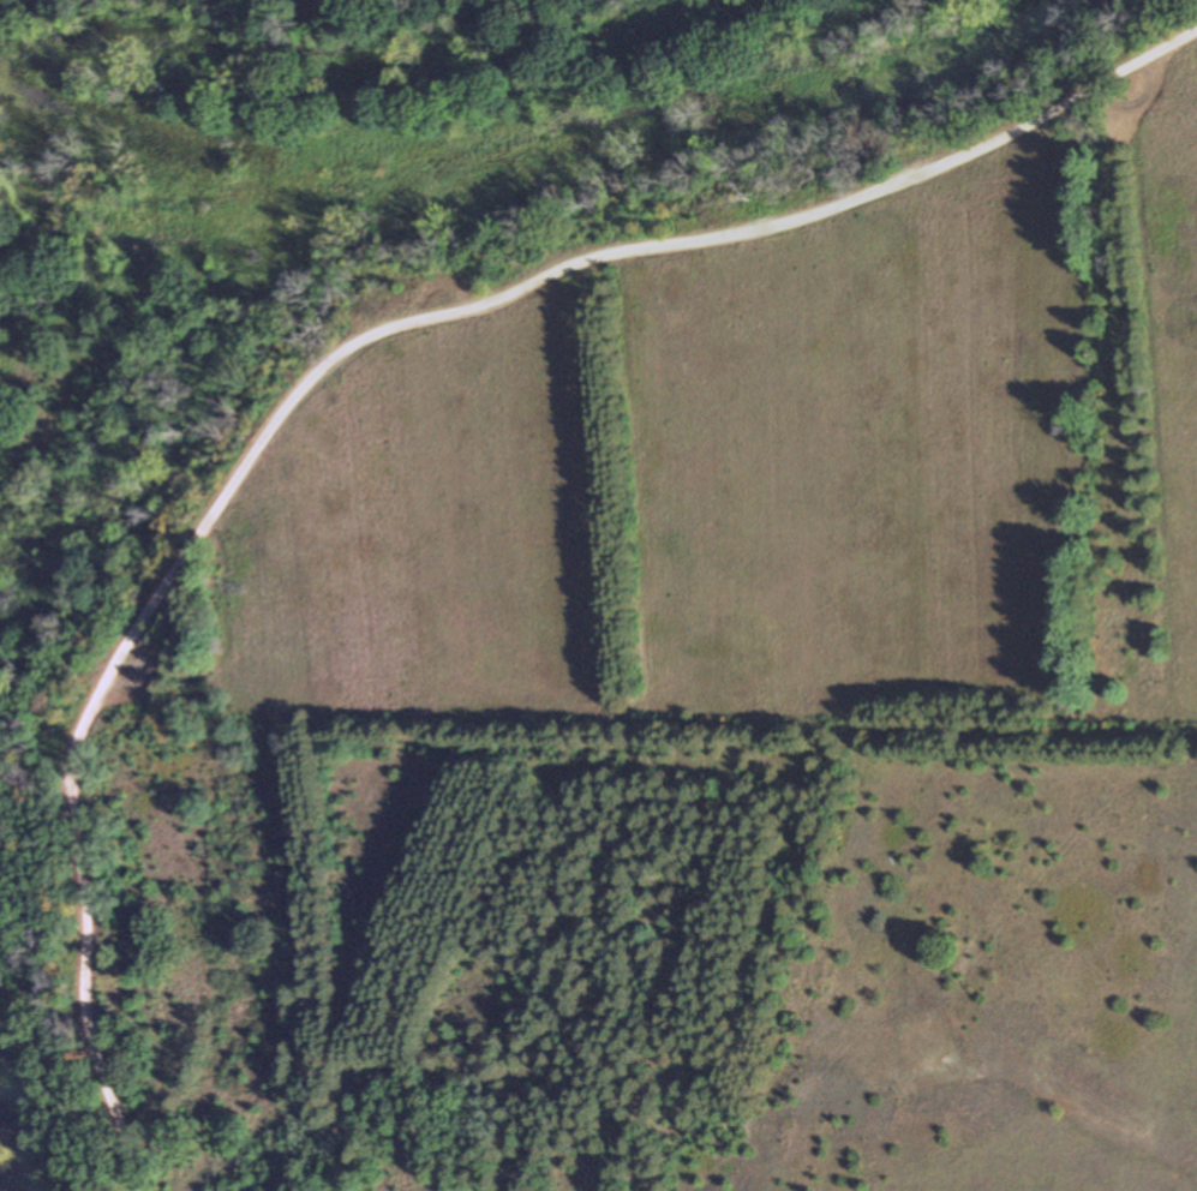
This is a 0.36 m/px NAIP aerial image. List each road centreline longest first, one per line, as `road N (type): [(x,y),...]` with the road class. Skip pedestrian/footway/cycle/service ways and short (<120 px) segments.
road 1 (residential): [(139,1190),(85,998),(91,910),(72,754),(146,616),(292,401),(354,342),(383,330),(502,303),(577,263),(812,216),(1015,136),(1196,31)]

